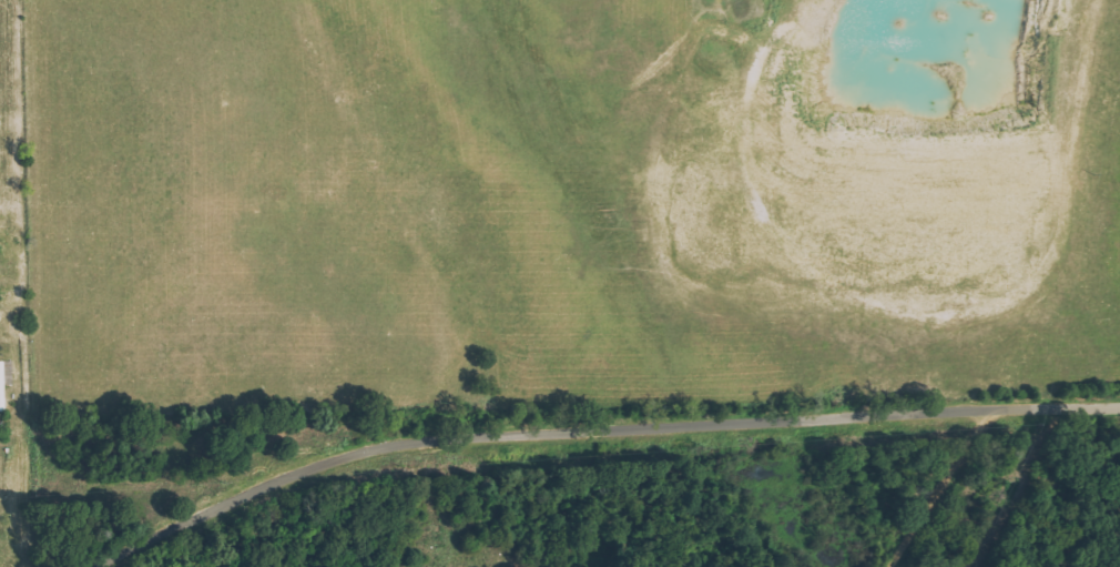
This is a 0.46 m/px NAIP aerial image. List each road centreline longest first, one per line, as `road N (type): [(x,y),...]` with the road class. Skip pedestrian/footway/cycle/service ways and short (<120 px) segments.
road 1 (residential): [(110,566),(294,478),(414,445),(1119,409)]

